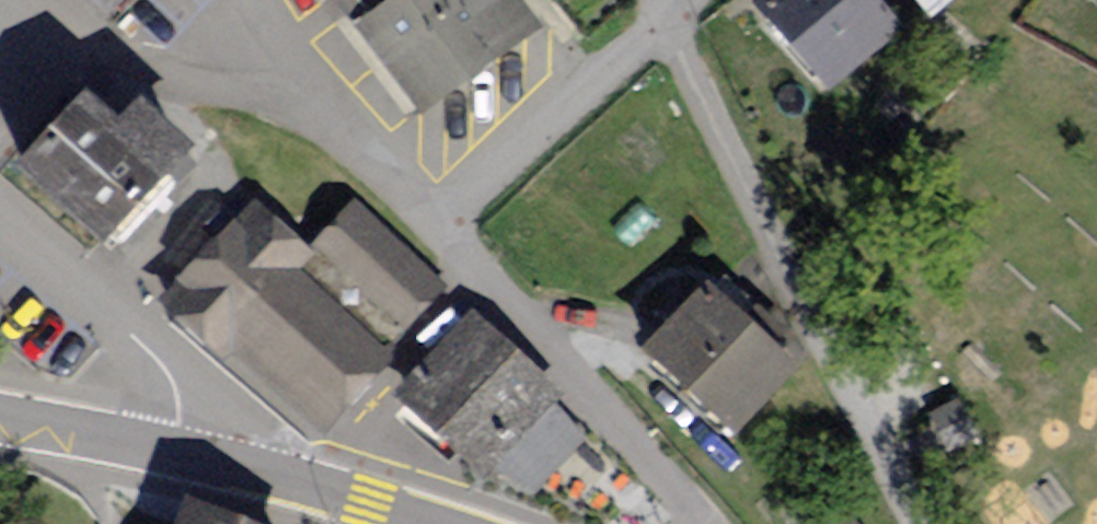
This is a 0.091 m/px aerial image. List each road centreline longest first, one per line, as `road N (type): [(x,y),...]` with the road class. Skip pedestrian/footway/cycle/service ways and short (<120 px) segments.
road 1 (residential): [(661,28),(786,299),(913,523)]
road 2 (residential): [(0,6),(68,55),(291,116),(395,187)]
road 3 (residential): [(433,230),(683,523)]
road 4 (residential): [(433,230),(661,28)]
road 5 (residential): [(161,443),(115,316),(0,211)]
road 6 (tertiary): [(161,443),(424,523)]
road 7 (residential): [(395,187),(259,0)]
road 8 (tertiary): [(0,406),(161,443)]

